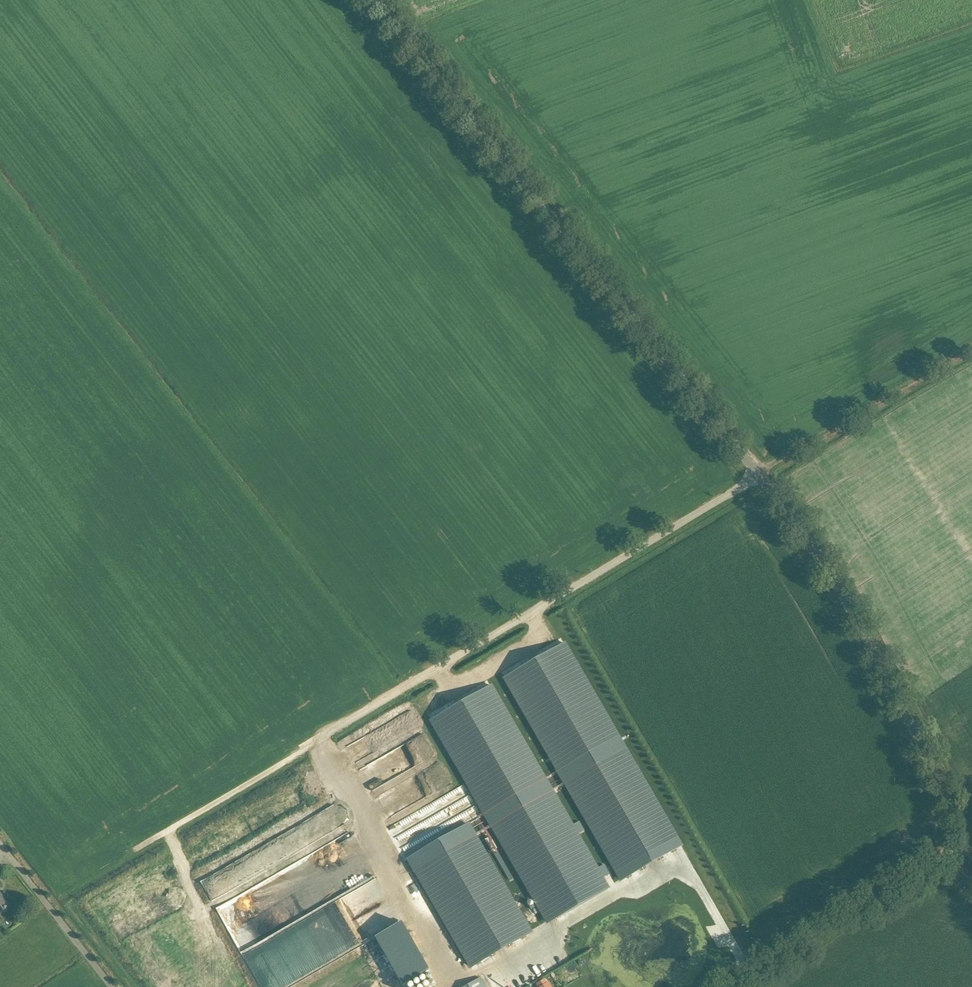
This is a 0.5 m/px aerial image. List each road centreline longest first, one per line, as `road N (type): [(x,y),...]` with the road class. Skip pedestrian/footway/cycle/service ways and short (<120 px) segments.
road 1 (tertiary): [(968,835),(854,611),(801,529),(374,0)]
road 2 (track): [(971,349),(409,685)]
road 3 (track): [(409,685),(539,930),(483,963)]
road 4 (track): [(135,850),(409,685)]
road 5 (unclassified): [(733,986),(968,835)]

